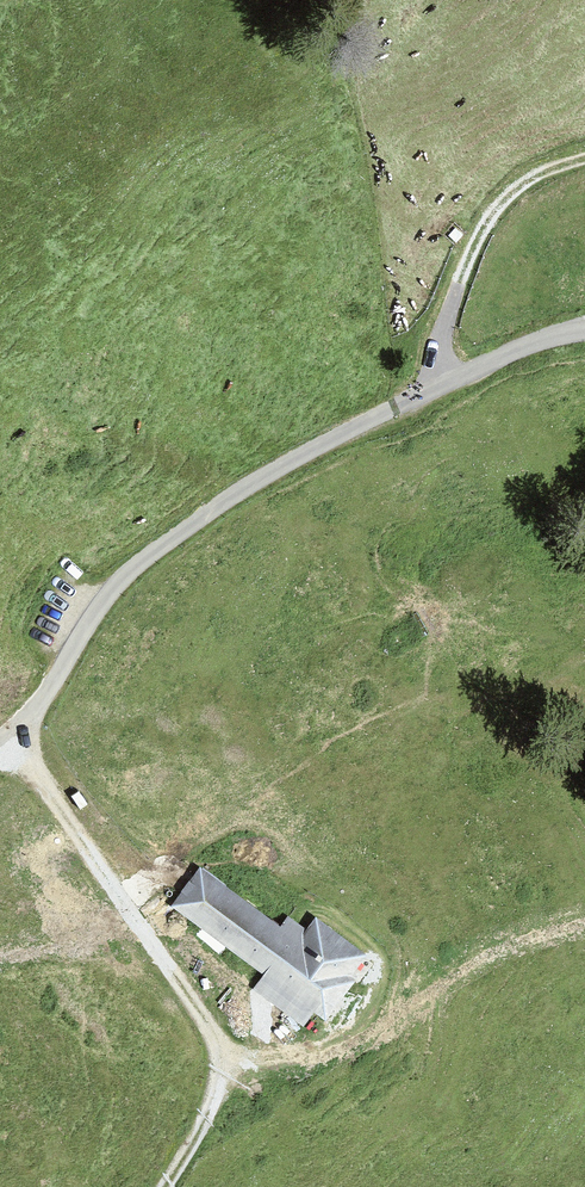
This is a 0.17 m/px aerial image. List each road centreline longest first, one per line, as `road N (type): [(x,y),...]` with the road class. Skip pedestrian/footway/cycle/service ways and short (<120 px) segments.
road 1 (track): [(584,330),(517,349),(237,493),(127,573),(47,692),(7,732)]
road 2 (track): [(162,1186),(213,1074),(209,1042),(7,732)]
road 3 (track): [(584,157),(530,178),(492,214),(446,323),(436,390)]

